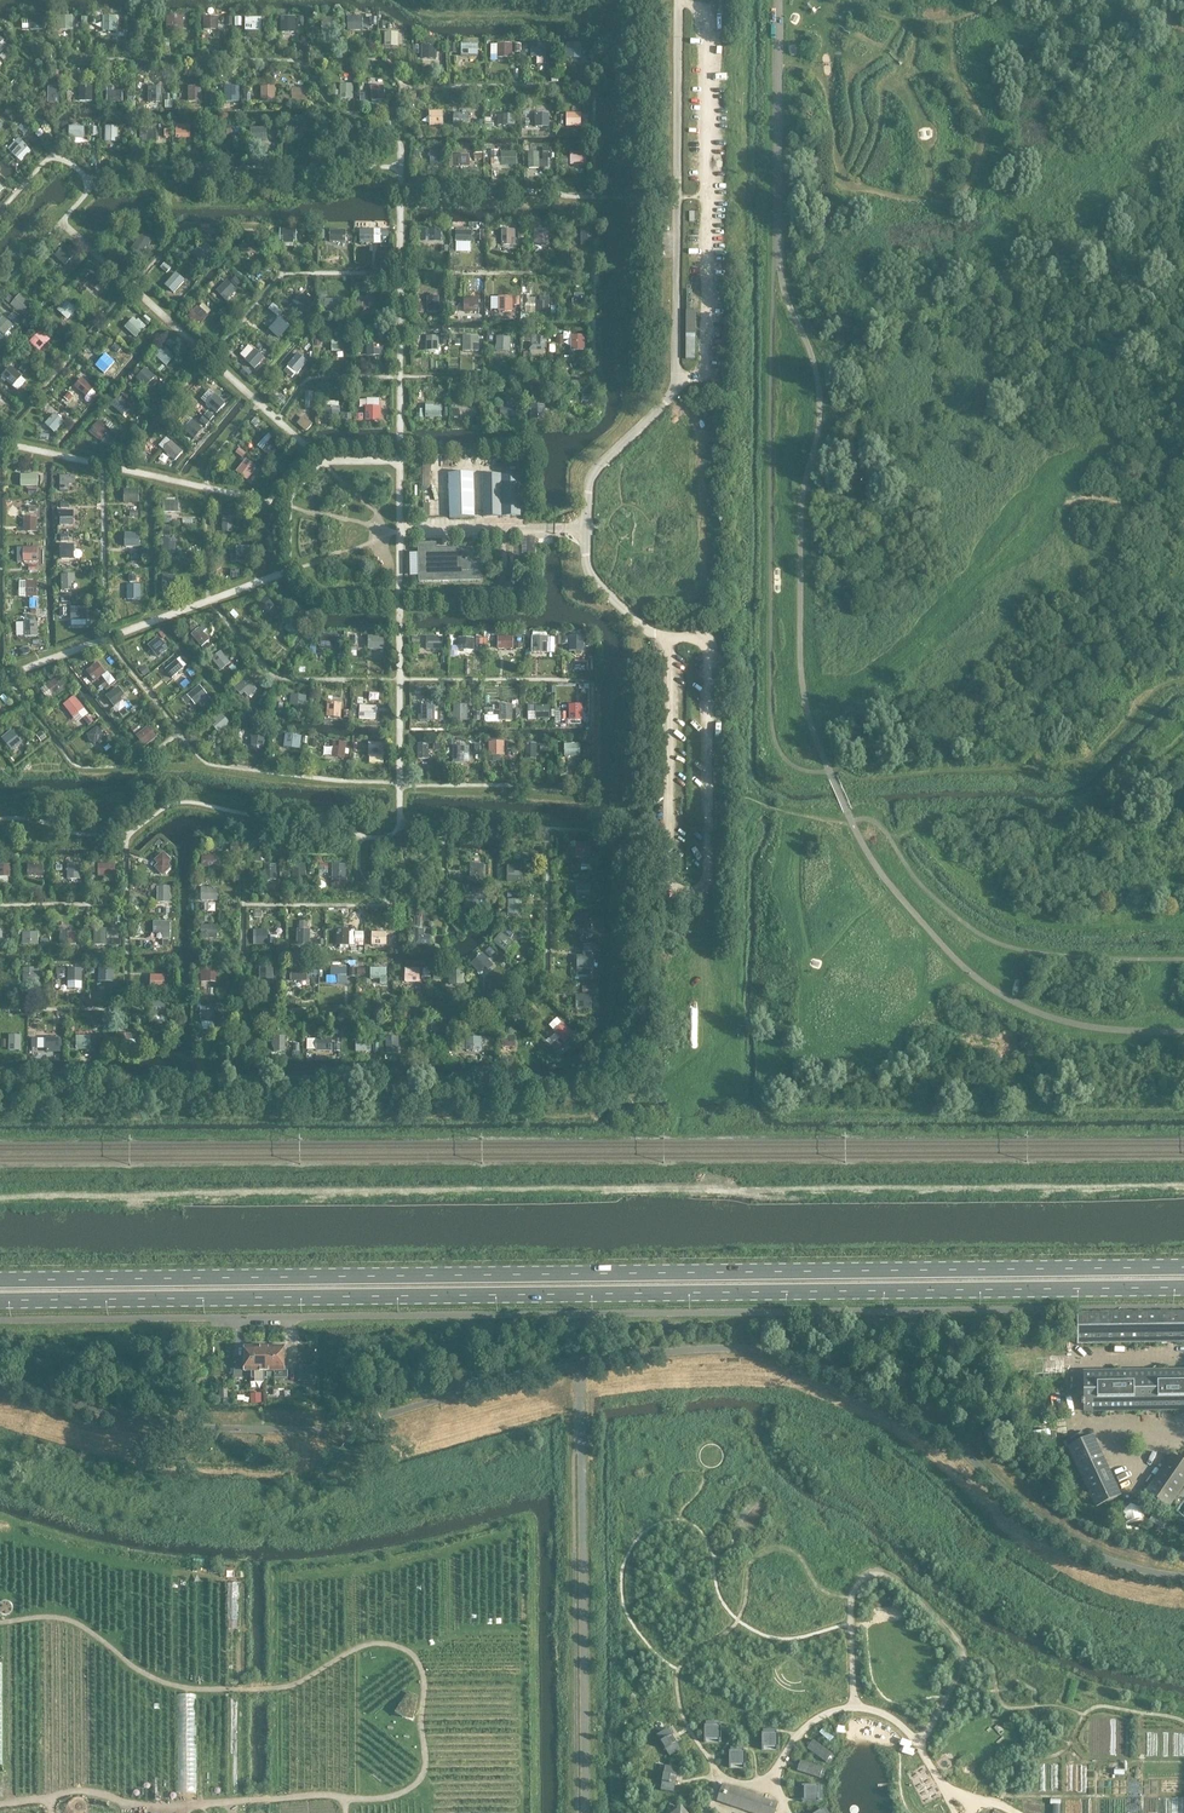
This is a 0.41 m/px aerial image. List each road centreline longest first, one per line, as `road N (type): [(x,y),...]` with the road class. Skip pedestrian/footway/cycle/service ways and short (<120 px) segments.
road 1 (primary): [(0,1300),(1183,1287)]
road 2 (primary): [(1183,1267),(0,1280)]
road 3 (track): [(345,1800),(397,1793),(425,1768),(425,1683),(412,1653),(372,1643),(286,1687),(190,1689),(131,1666),(72,1621),(0,1621)]
road 4 (track): [(678,1670),(629,1618),(620,1582),(632,1547),(663,1522),(698,1528),(722,1601),(758,1632),(787,1639),(852,1625)]
road 5 (track): [(852,1598),(820,1589),(791,1550),(765,1552),(748,1569),(735,1624),(679,1666),(680,1709),(723,1777),(755,1781),(777,1768)]
road 6 (track): [(1097,1761),(1047,1733),(1036,1707),(1002,1705),(986,1662),(963,1661),(922,1742),(963,1812)]
road 7 (track): [(51,1799),(82,1790),(162,1807),(327,1796),(345,1800),(345,1812)]
road 8 (track): [(963,1661),(958,1640),(897,1580),(866,1576),(851,1610),(854,1708)]
road 9 (track): [(1183,1723),(1090,1709),(1062,1752),(1023,1764),(998,1802)]
road 10 (track): [(922,1742),(892,1716),(863,1707),(811,1721),(777,1768),(789,1812)]
road 11 (track): [(1001,1796),(1142,1796),(1140,1712)]
road 12 (track): [(1097,1812),(1097,1761),(1183,1761)]

